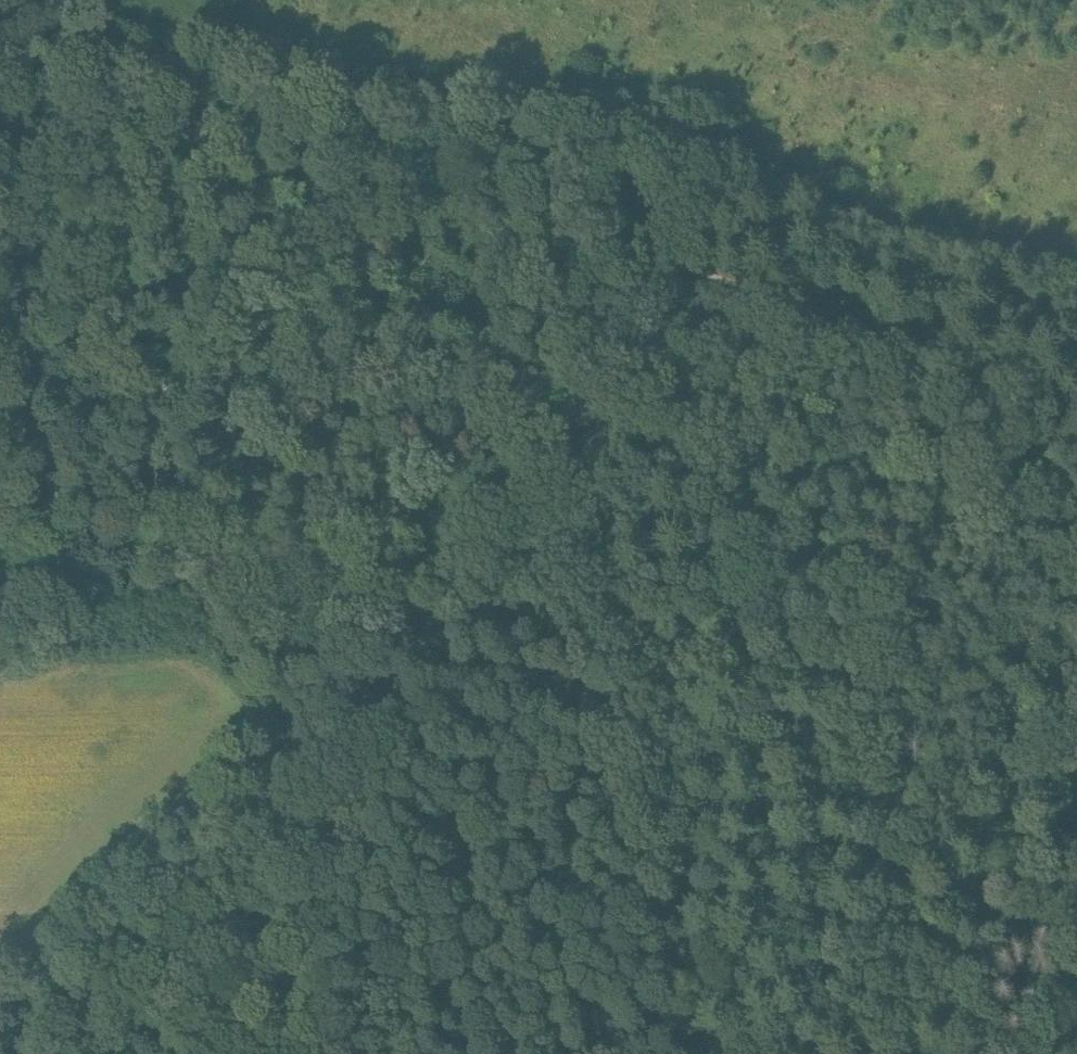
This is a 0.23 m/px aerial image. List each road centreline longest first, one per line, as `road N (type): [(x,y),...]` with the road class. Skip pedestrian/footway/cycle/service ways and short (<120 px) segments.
road 1 (track): [(195,134),(0,144)]

